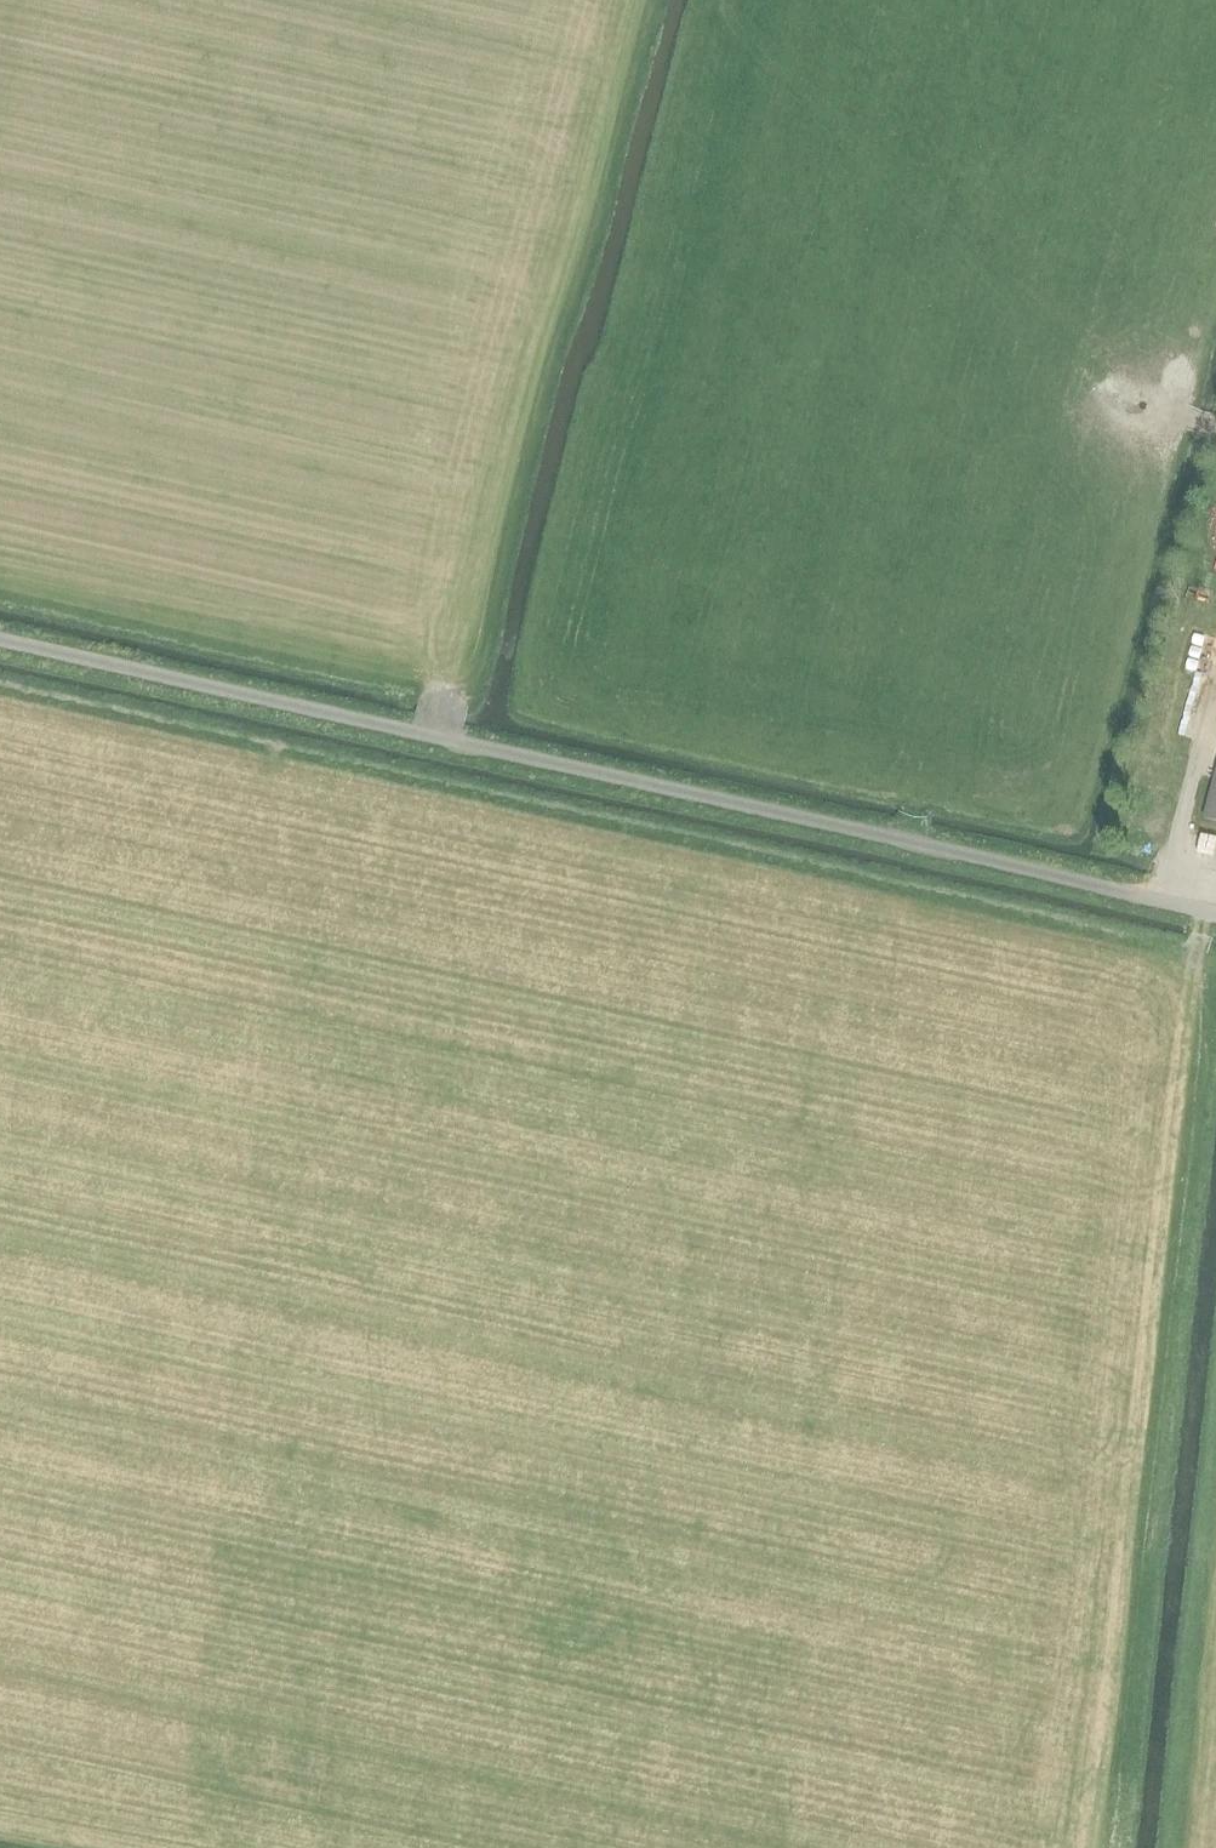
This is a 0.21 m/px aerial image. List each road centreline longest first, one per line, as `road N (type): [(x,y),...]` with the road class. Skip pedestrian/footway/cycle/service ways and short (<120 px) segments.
road 1 (track): [(1215,681),(1159,902)]

